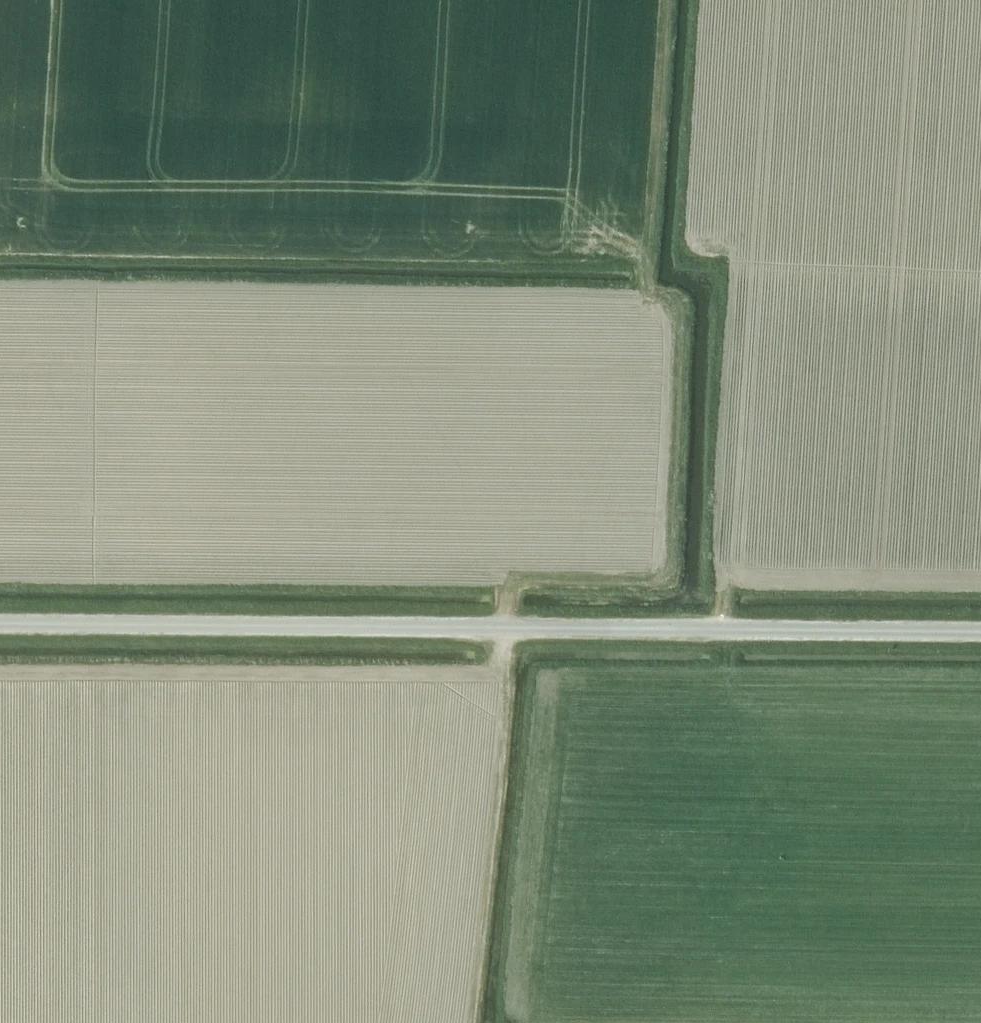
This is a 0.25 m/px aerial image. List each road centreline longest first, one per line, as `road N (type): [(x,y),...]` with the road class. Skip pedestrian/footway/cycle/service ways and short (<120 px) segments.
road 1 (unclassified): [(980,631),(0,623)]

